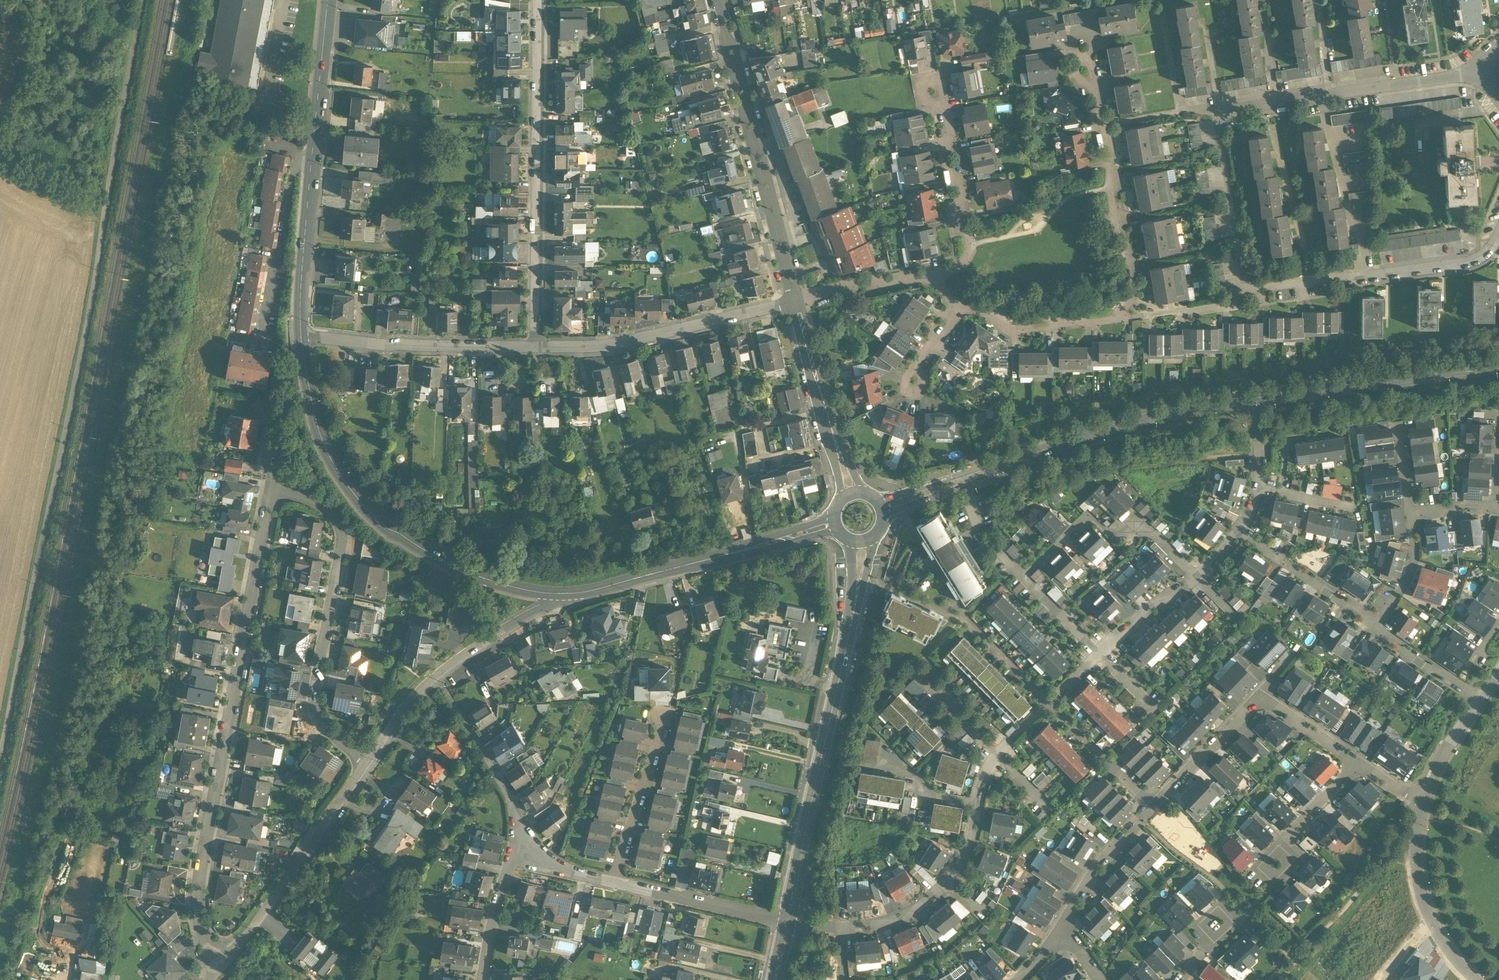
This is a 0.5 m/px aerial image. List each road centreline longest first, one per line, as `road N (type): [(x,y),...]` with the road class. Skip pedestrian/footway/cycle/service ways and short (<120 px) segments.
road 1 (track): [(0,757),(143,0)]
road 2 (residential): [(1477,66),(1454,77),(1214,109),(1241,292),(1466,264),(1498,233)]
road 3 (residential): [(273,486),(198,888),(203,934),(228,955)]
road 4 (residential): [(961,312),(1013,331),(1115,320),(1131,299),(1108,145),(1080,44)]
road 5 (residential): [(534,346),(538,0)]
road 6 (secondary): [(328,0),(300,334)]
road 7 (residential): [(369,752),(329,723),(316,696),(343,538),(339,519),(308,494),(273,486)]
road 8 (secondary): [(300,334),(318,428),(357,493),(423,549),(486,579)]
road 9 (residential): [(720,0),(795,301)]
road 10 (secondary): [(786,921),(847,644)]
road 11 (residential): [(964,617),(1151,807)]
road 12 (residential): [(795,301),(618,344),(534,346)]
road 13 (residential): [(786,921),(852,928),(914,910),(953,876),(977,804)]
road 14 (unclassified): [(228,955),(369,752)]
road 15 (tertiary): [(1498,368),(1256,403)]
road 16 (residential): [(534,346),(300,334)]
road 17 (tertiary): [(1092,434),(874,502)]
road 18 (tertiary): [(881,516),(1092,434)]
road 19 (residential): [(1024,577),(1090,518),(1104,530),(1146,529),(1197,577)]
road 20 (residential): [(1375,626),(1411,564),(1412,517),(1498,508)]
road 21 (residential): [(935,277),(970,255),(937,100)]
road 22 (residential): [(1421,800),(1417,884),(1430,922),(1474,979)]
road 23 (residential): [(615,882),(665,707)]
road 24 (unclassified): [(369,752),(424,688),(499,632)]
road 25 (residential): [(786,921),(615,882)]
road 26 (tertiary): [(1256,403),(1092,434)]
road 27 (residential): [(1240,532),(1375,626)]
road 28 (residential): [(1151,807),(1093,873),(1060,934)]
road 29 (secondary): [(553,593),(706,560)]
road 30 (residential): [(1260,695),(1151,807)]
road 31 (residential): [(795,301),(874,280),(893,286),(935,277)]
road 32 (residential): [(525,846),(498,896),(482,979)]
road 33 (secondary): [(706,560),(842,534)]
road 34 (secondary): [(835,513),(706,560)]
road 35 (residential): [(1256,403),(1260,488),(1240,532)]
road 36 (residential): [(1375,626),(1482,702)]
road 37 (residential): [(1197,577),(1099,652)]
road 38 (residential): [(996,754),(913,668)]

